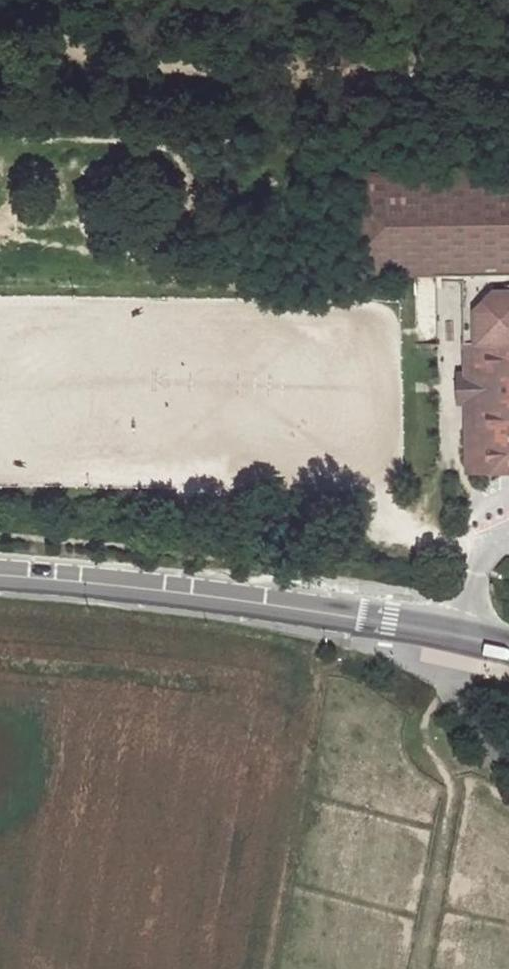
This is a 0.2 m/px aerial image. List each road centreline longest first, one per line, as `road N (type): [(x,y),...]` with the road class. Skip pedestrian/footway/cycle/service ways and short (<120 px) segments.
road 1 (tertiary): [(0,575),(300,610),(508,646)]
road 2 (track): [(449,677),(424,718),(424,742),(451,780),(451,797),(419,968)]

